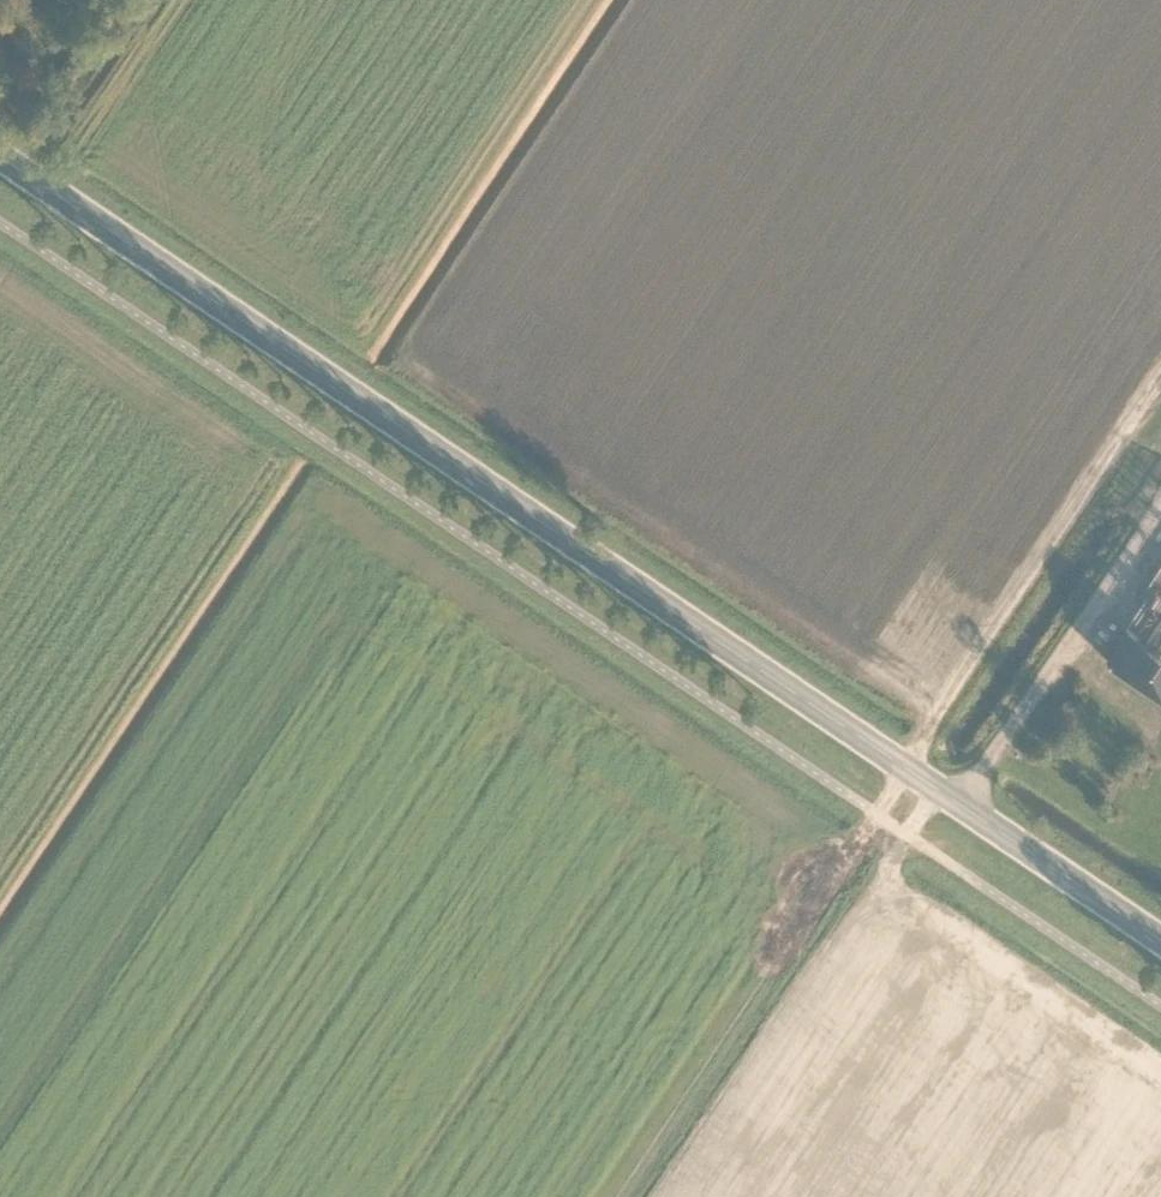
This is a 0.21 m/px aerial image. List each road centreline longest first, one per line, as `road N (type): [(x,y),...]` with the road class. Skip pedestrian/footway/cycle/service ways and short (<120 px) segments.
road 1 (primary): [(1160,940),(0,155)]

